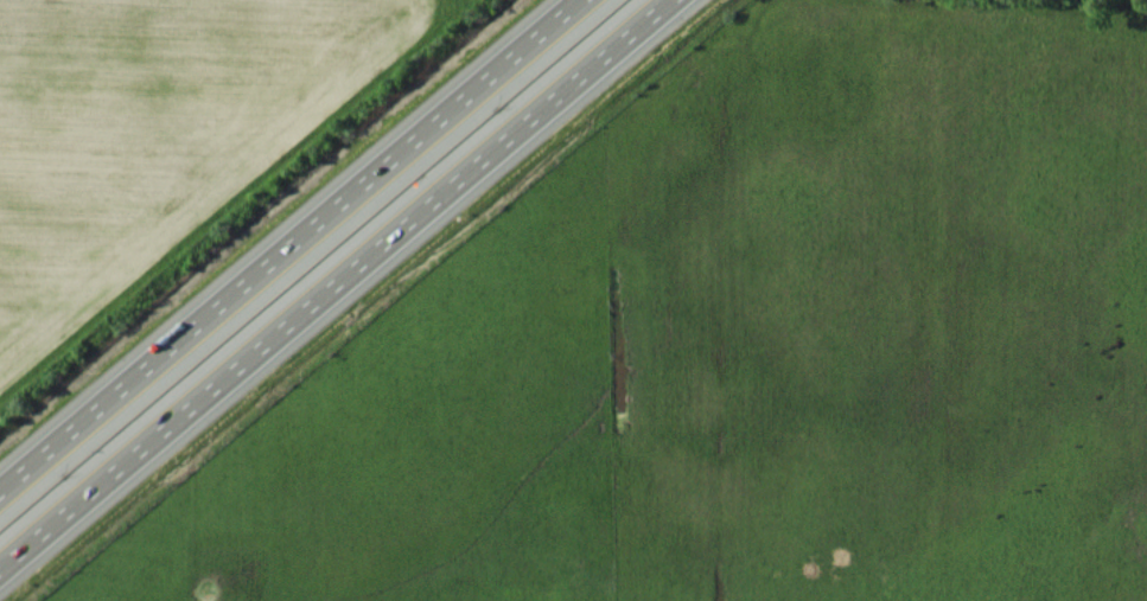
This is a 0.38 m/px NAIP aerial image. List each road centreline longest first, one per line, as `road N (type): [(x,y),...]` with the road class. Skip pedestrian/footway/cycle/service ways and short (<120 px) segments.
road 1 (motorway): [(0,568),(669,0)]
road 2 (motorway): [(577,0),(0,490)]

